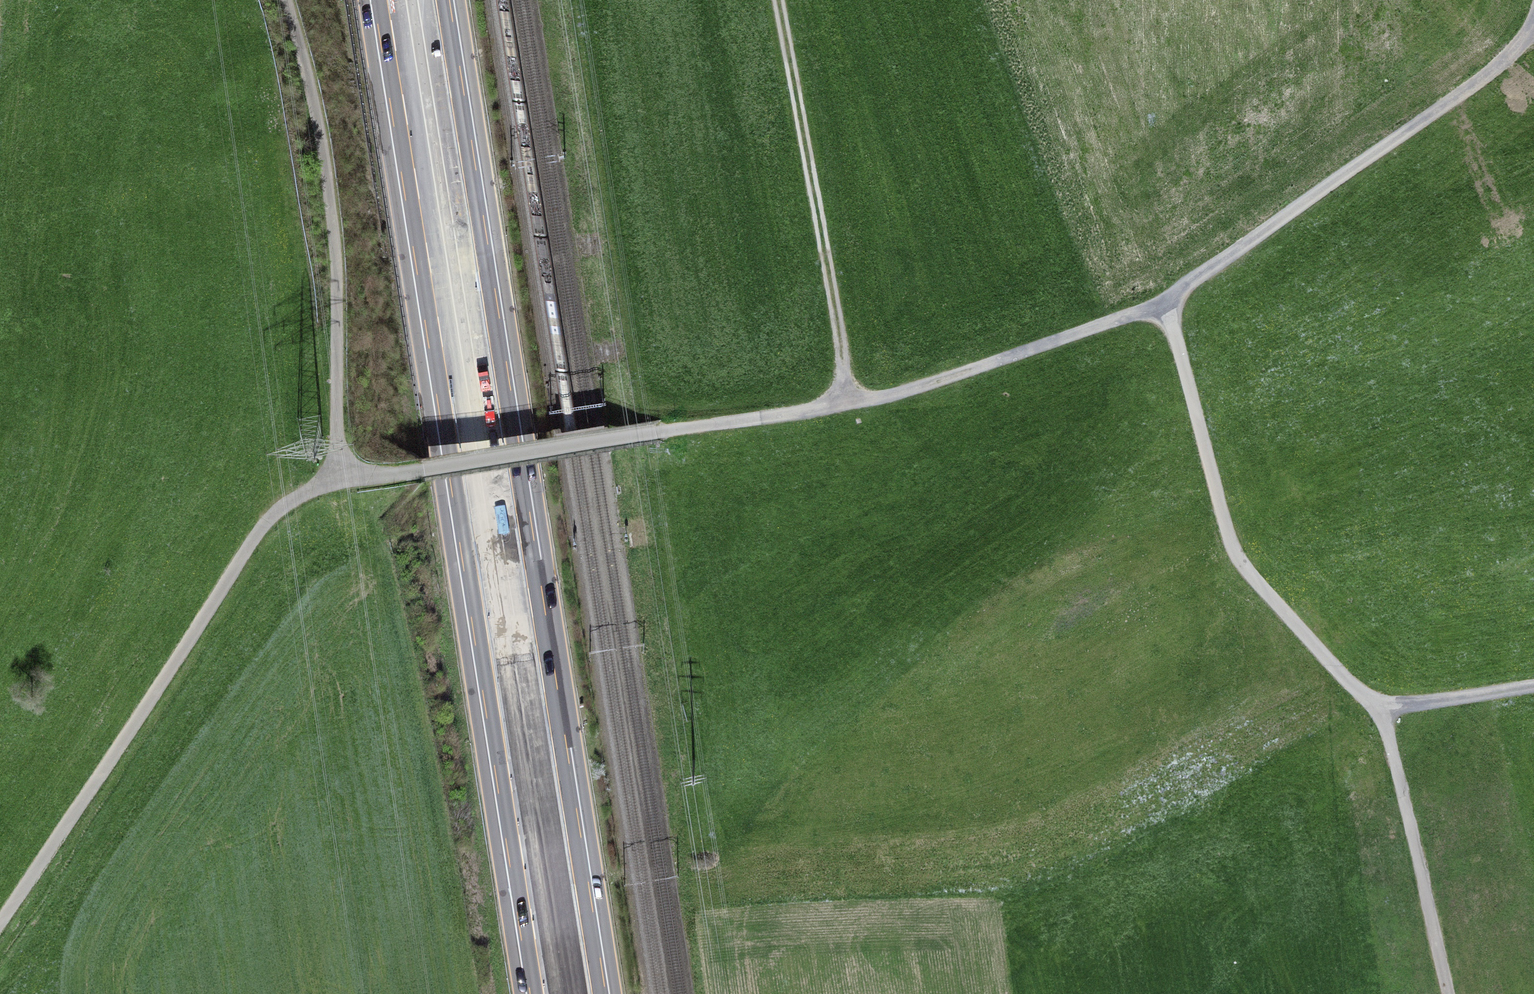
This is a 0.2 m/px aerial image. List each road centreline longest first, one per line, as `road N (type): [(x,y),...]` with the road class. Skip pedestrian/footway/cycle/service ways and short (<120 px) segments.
road 1 (motorway): [(388,0),(545,993)]
road 2 (motorway): [(592,993),(436,0)]
road 3 (track): [(342,478),(302,490),(249,547),(0,923)]
road 4 (track): [(1163,303),(922,386),(667,429)]
road 5 (track): [(287,0),(330,159),(340,252),(342,478)]
road 6 (track): [(1163,303),(1231,550),(1380,704)]
road 7 (track): [(1533,40),(1163,303)]
road 8 (track): [(850,401),(775,0)]
road 9 (track): [(1380,704),(1451,993)]
road 10 (track): [(394,471),(667,429)]
road 11 (track): [(1380,704),(1533,682)]

